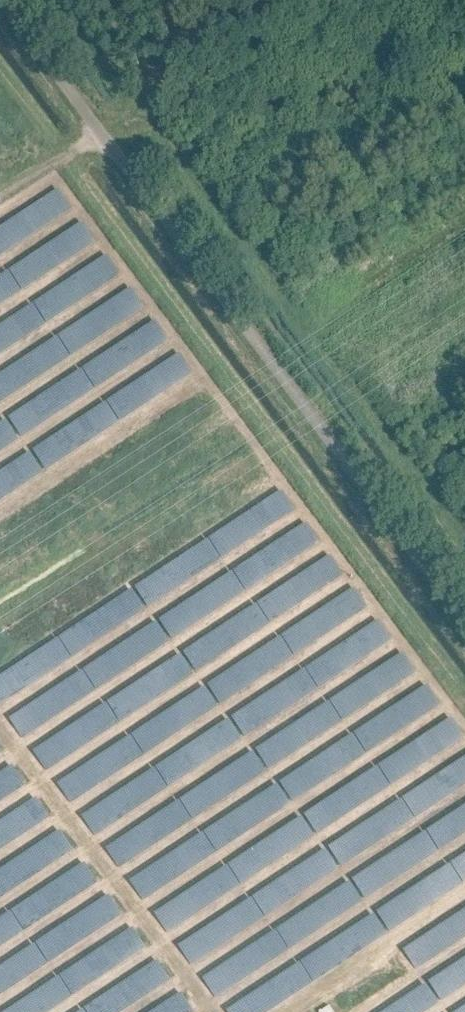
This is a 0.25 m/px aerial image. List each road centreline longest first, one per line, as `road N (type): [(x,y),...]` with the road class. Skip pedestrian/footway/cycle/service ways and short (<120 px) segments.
road 1 (unclassified): [(464,620),(3,0)]
road 2 (track): [(0,729),(210,1011)]

